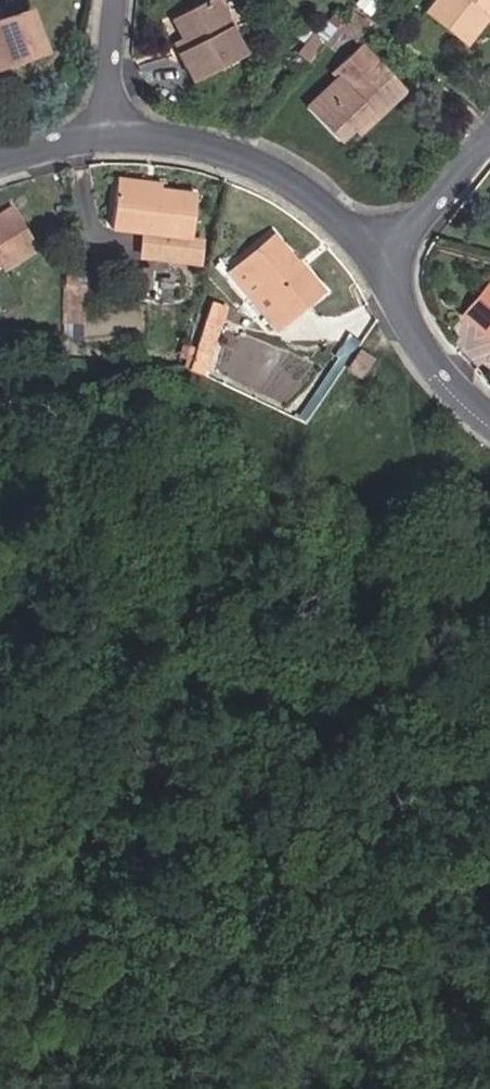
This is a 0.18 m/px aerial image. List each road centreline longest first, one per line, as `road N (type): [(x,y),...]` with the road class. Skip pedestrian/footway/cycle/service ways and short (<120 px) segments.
road 1 (residential): [(373,264),(342,225),(261,164),(168,140),(106,141)]
road 2 (residential): [(489,422),(431,362),(373,264)]
road 3 (residential): [(373,264),(489,135)]
road 4 (residential): [(120,0),(106,141)]

